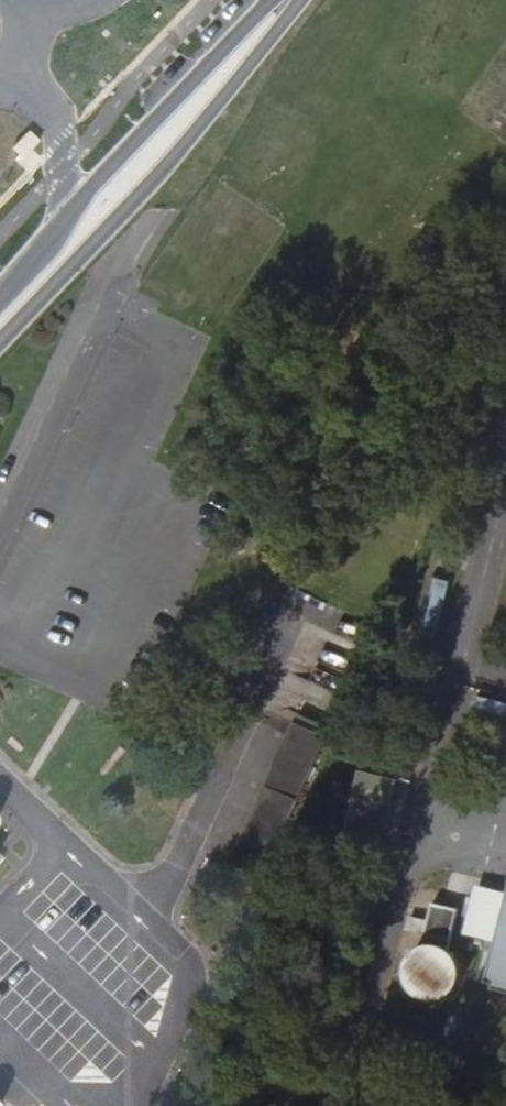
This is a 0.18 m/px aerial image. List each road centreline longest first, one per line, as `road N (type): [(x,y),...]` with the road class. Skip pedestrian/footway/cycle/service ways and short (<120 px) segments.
road 1 (unclassified): [(0,339),(209,116),(272,11)]
road 2 (unclassified): [(272,11),(180,89),(0,287)]

